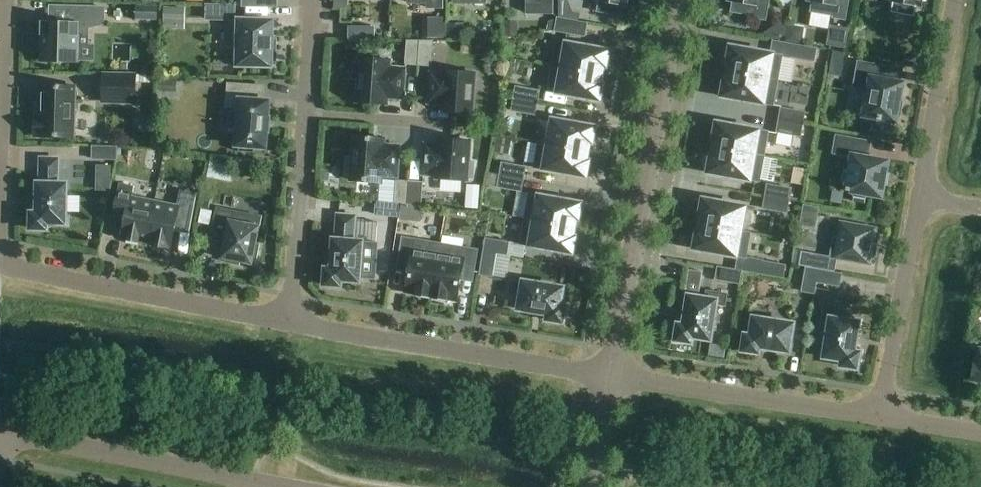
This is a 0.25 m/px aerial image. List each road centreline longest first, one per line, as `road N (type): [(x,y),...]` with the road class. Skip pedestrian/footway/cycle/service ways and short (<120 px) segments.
road 1 (residential): [(612,376),(678,0)]
road 2 (residential): [(291,322),(612,376)]
road 3 (residential): [(3,267),(291,322)]
road 4 (residential): [(877,415),(612,376)]
road 5 (residential): [(255,483),(0,435)]
road 6 (residential): [(877,415),(920,198)]
road 7 (residential): [(291,322),(308,115)]
road 8 (residential): [(955,0),(920,198)]
road 9 (residential): [(4,0),(0,172)]
road 10 (residential): [(450,126),(308,115)]

